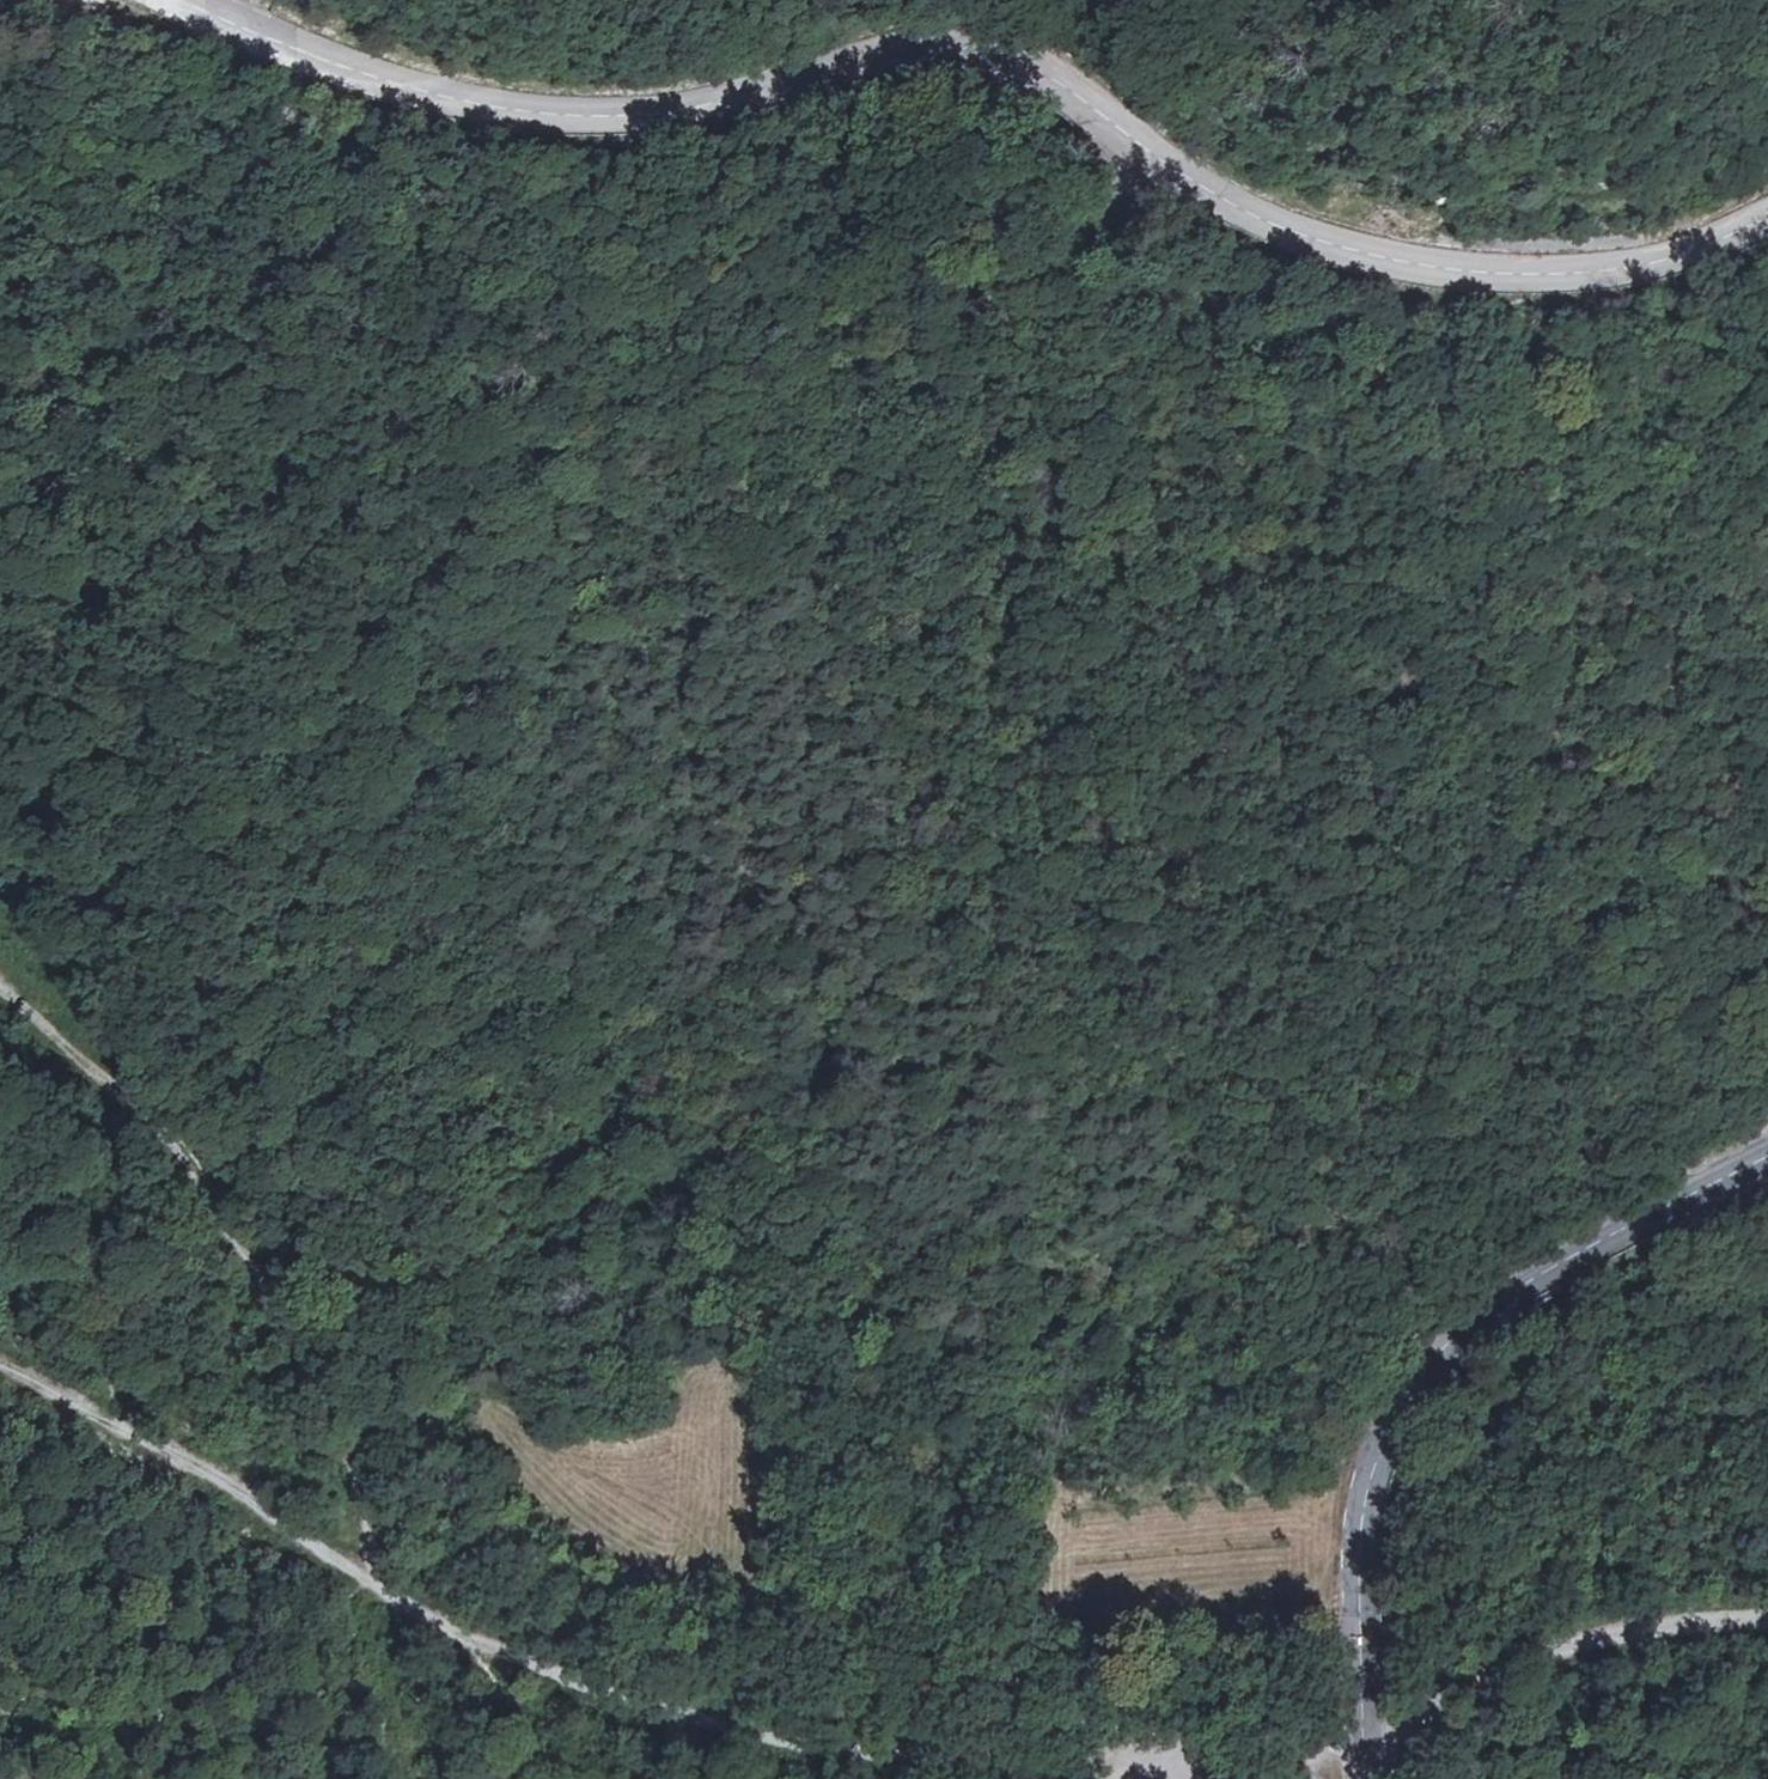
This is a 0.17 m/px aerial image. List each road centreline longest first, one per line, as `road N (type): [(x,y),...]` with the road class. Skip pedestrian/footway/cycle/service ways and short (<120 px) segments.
road 1 (secondary): [(183,0),(453,105),(581,122),(685,116),(934,43),(1001,48),(1067,76),(1142,144),(1231,206),(1314,243),(1417,270),(1566,277),(1667,253),(1767,204)]
road 2 (track): [(1360,1726),(1070,1759),(794,1747),(649,1710),(510,1661),(365,1574)]
road 3 (secondary): [(1767,1154),(1502,1297),(1432,1358),(1408,1392),(1363,1505),(1362,1778)]
road 4 (track): [(365,1574),(360,1495),(349,1461),(264,1286),(150,1126),(0,989)]
road 5 (track): [(365,1574),(200,1470),(0,1364)]
road 6 (track): [(1399,1726),(1501,1668),(1553,1649),(1648,1629),(1767,1621)]

